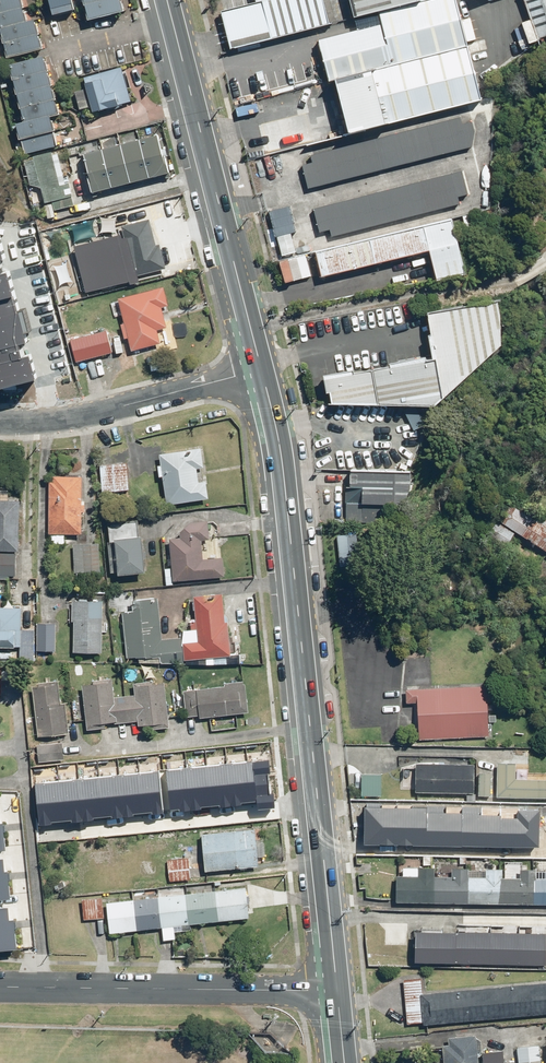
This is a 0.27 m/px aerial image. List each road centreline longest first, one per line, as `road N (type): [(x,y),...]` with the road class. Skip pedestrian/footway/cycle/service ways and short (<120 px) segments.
road 1 (secondary): [(335,991),(276,463),(257,370)]
road 2 (secondary): [(257,370),(167,0)]
road 3 (secondary): [(0,985),(335,991)]
road 4 (residential): [(0,420),(89,414),(257,370)]

